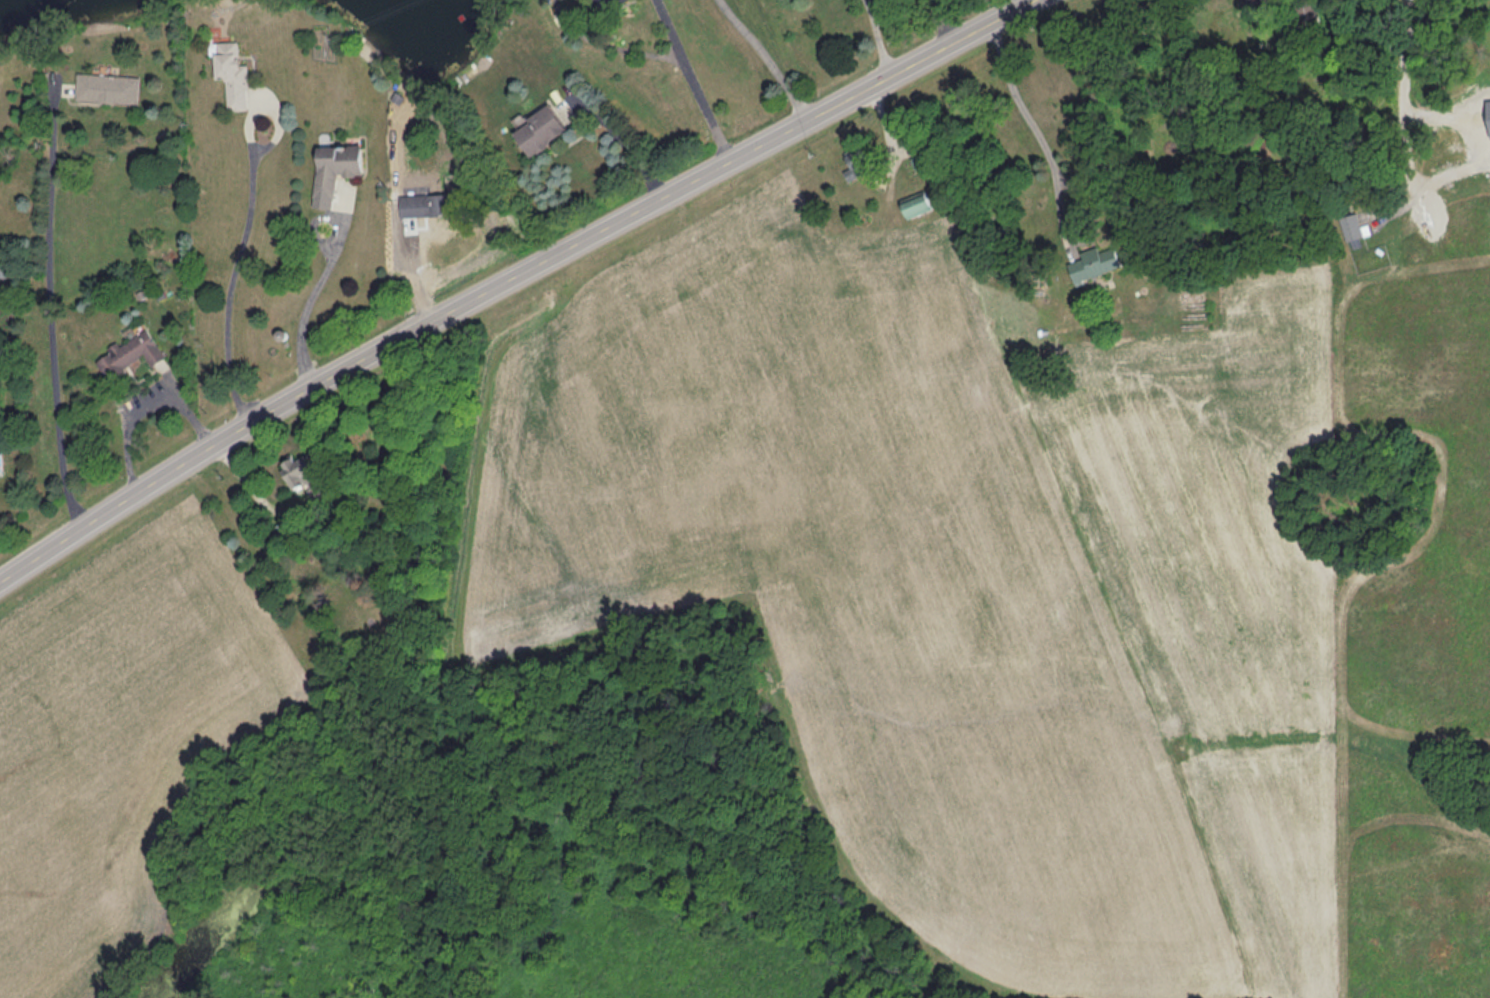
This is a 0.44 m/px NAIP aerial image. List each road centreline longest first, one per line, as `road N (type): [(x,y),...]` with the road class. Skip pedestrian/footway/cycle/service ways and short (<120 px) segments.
road 1 (secondary): [(0,582),(168,469),(369,353),(956,43)]

